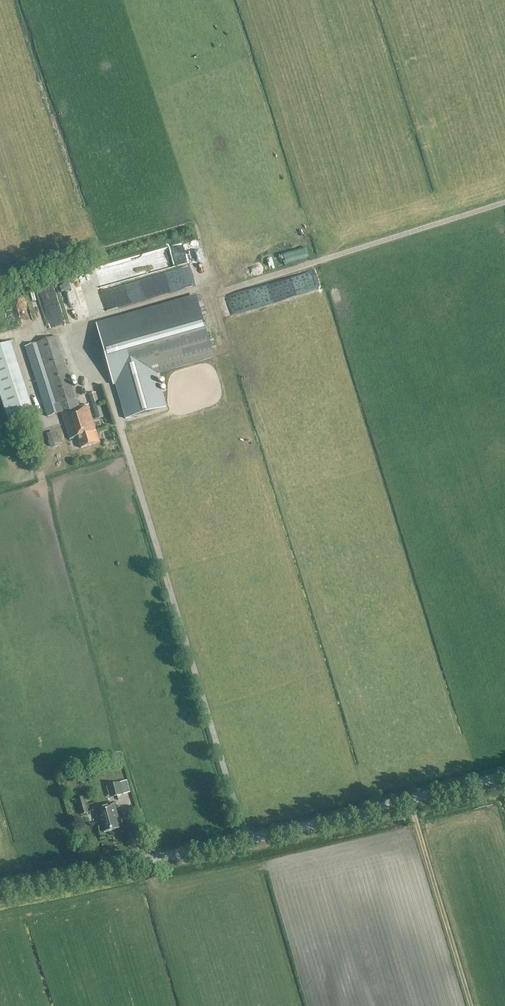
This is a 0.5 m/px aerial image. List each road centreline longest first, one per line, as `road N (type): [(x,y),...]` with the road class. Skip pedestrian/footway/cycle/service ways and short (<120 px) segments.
road 1 (tertiary): [(0,890),(504,776)]
road 2 (track): [(408,799),(471,1005)]

